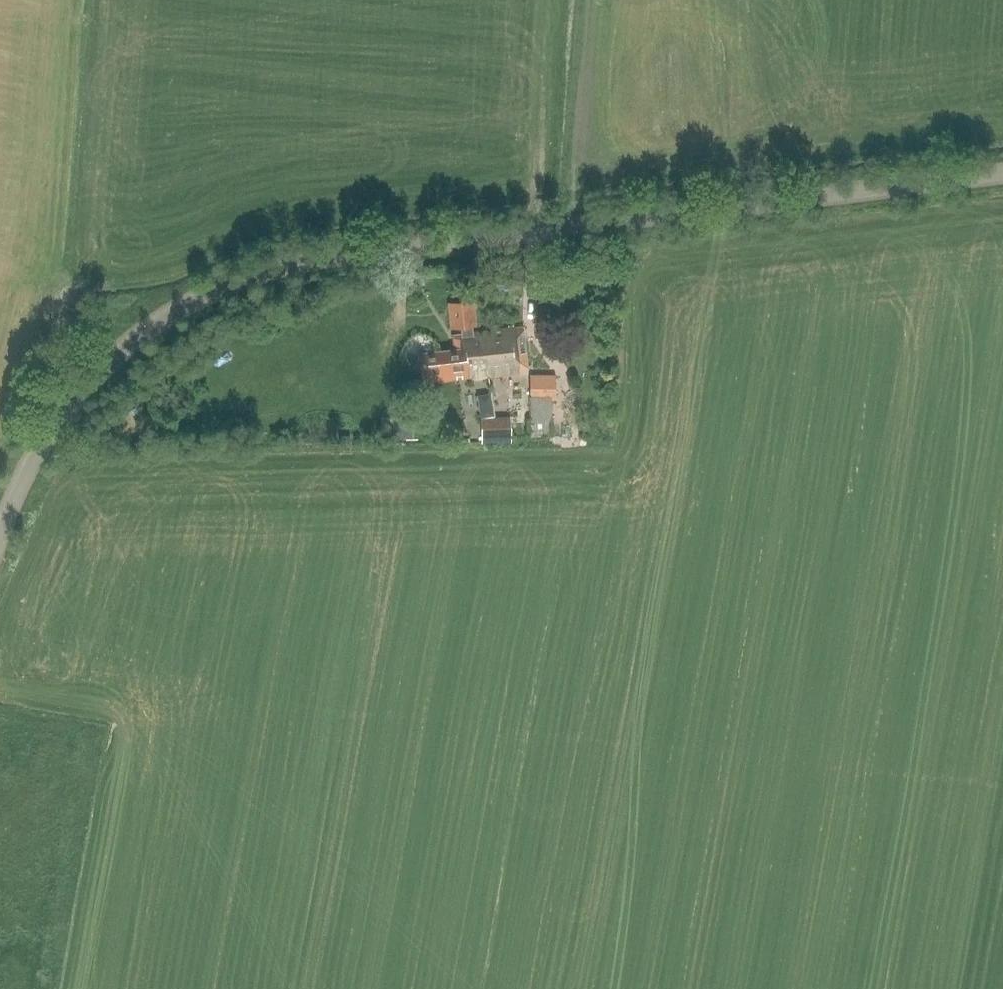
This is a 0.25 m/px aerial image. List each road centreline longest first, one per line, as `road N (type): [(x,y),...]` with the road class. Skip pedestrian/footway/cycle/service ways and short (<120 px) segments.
road 1 (unclassified): [(0,535),(56,423),(109,361),(217,289),(331,256),(1002,173)]

